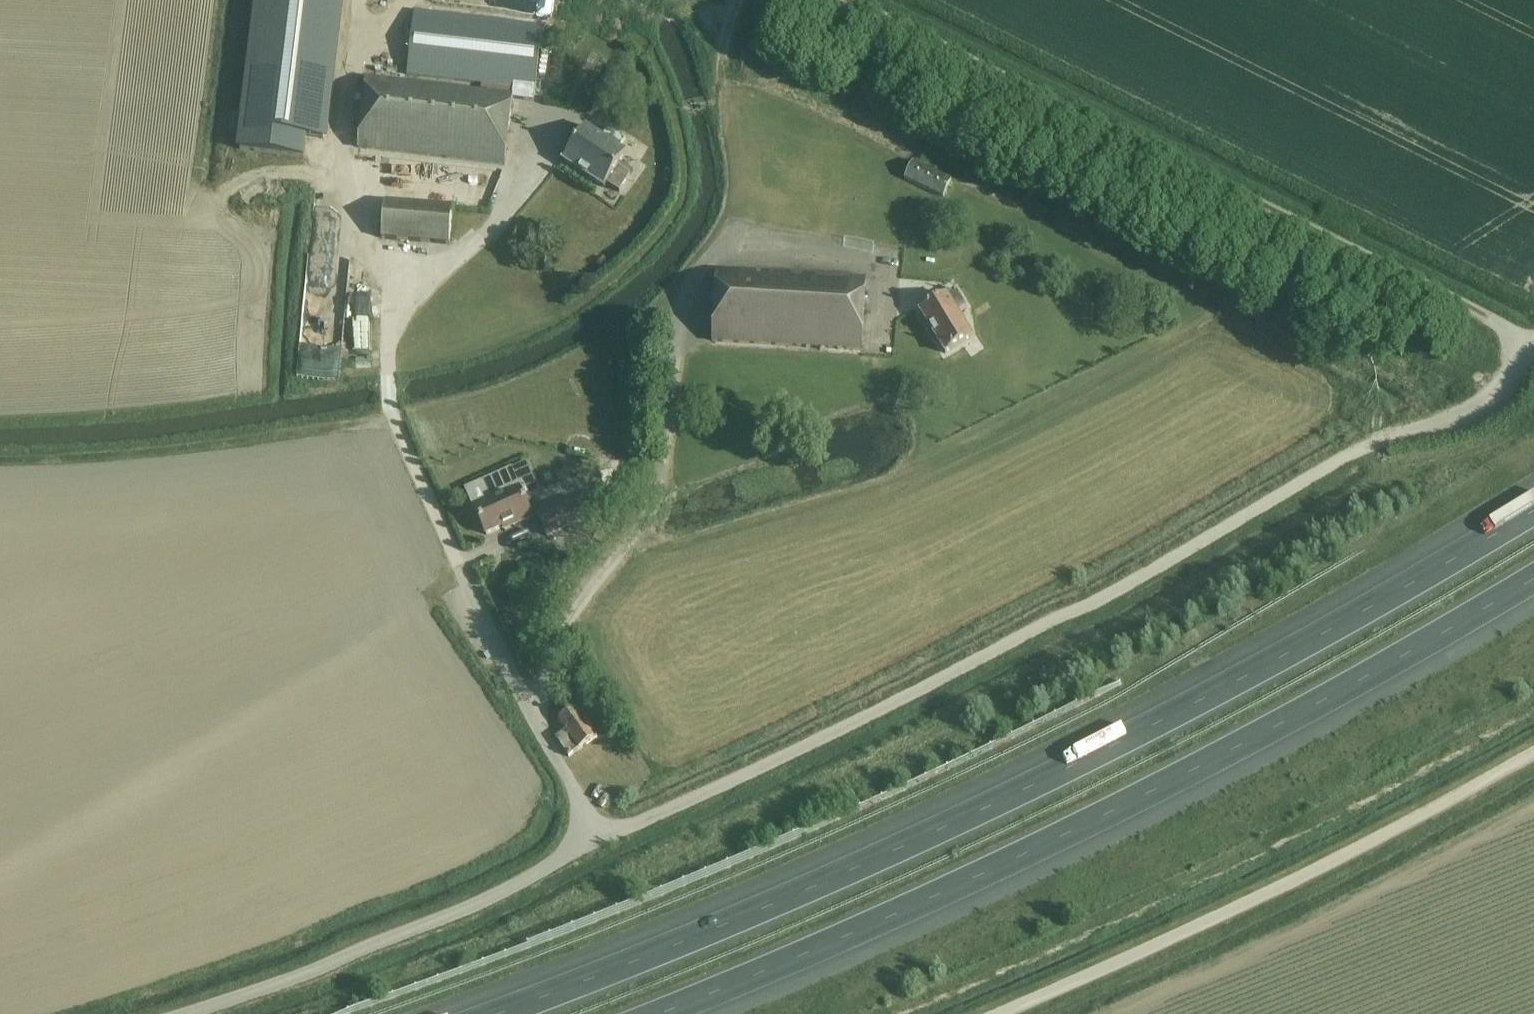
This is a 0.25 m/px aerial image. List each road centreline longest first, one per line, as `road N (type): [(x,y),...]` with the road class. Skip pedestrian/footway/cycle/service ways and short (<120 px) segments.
road 1 (motorway): [(1533,514),(1243,681),(1068,770),(803,894),(497,1013)]
road 2 (unclassified): [(1533,352),(1475,413),(1360,450),(1113,592),(800,750),(597,841)]
road 3 (motorway): [(663,1013),(1088,826),(1269,734),(1533,583)]
road 4 (track): [(1533,340),(845,0)]
road 5 (unclassified): [(1003,1013),(1294,881),(1533,754)]
road 6 (unclassified): [(390,405),(467,583),(597,841)]
road 7 (unclassified): [(597,841),(473,905),(185,1013)]
road 8 (track): [(359,0),(342,167),(358,229),(410,305)]
road 9 (track): [(724,246),(744,215),(722,76),(738,0)]

